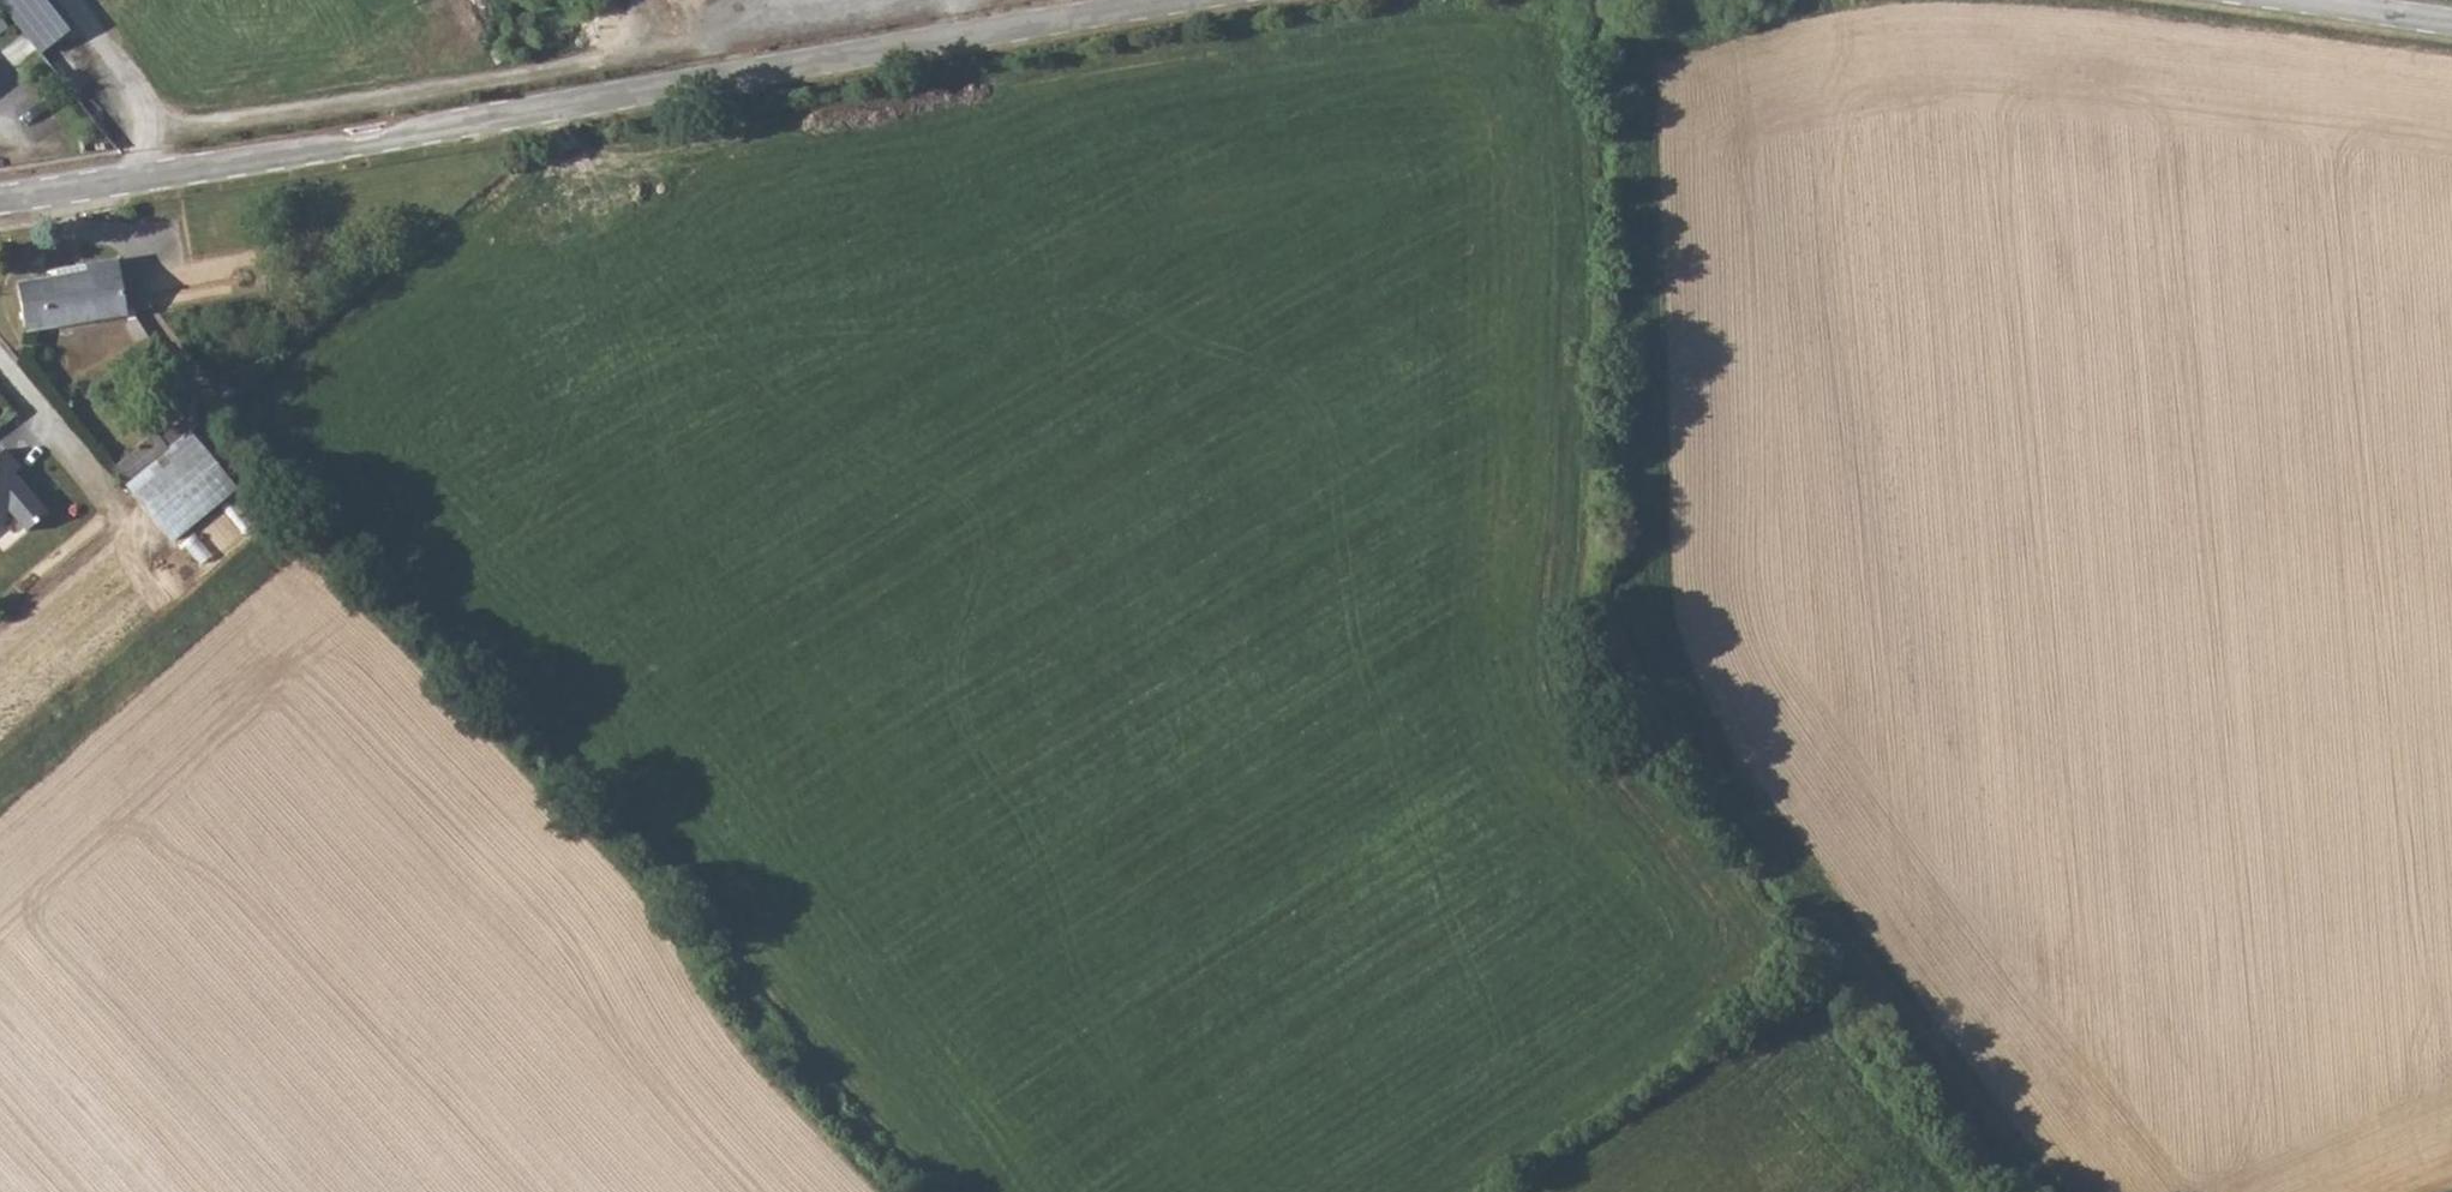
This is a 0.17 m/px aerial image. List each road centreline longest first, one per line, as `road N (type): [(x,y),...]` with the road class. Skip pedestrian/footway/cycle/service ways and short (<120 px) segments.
road 1 (unclassified): [(587,103),(1182,0)]
road 2 (residential): [(0,196),(587,103)]
road 3 (unclassified): [(2311,0),(2451,21)]
road 4 (residential): [(0,370),(78,465)]

